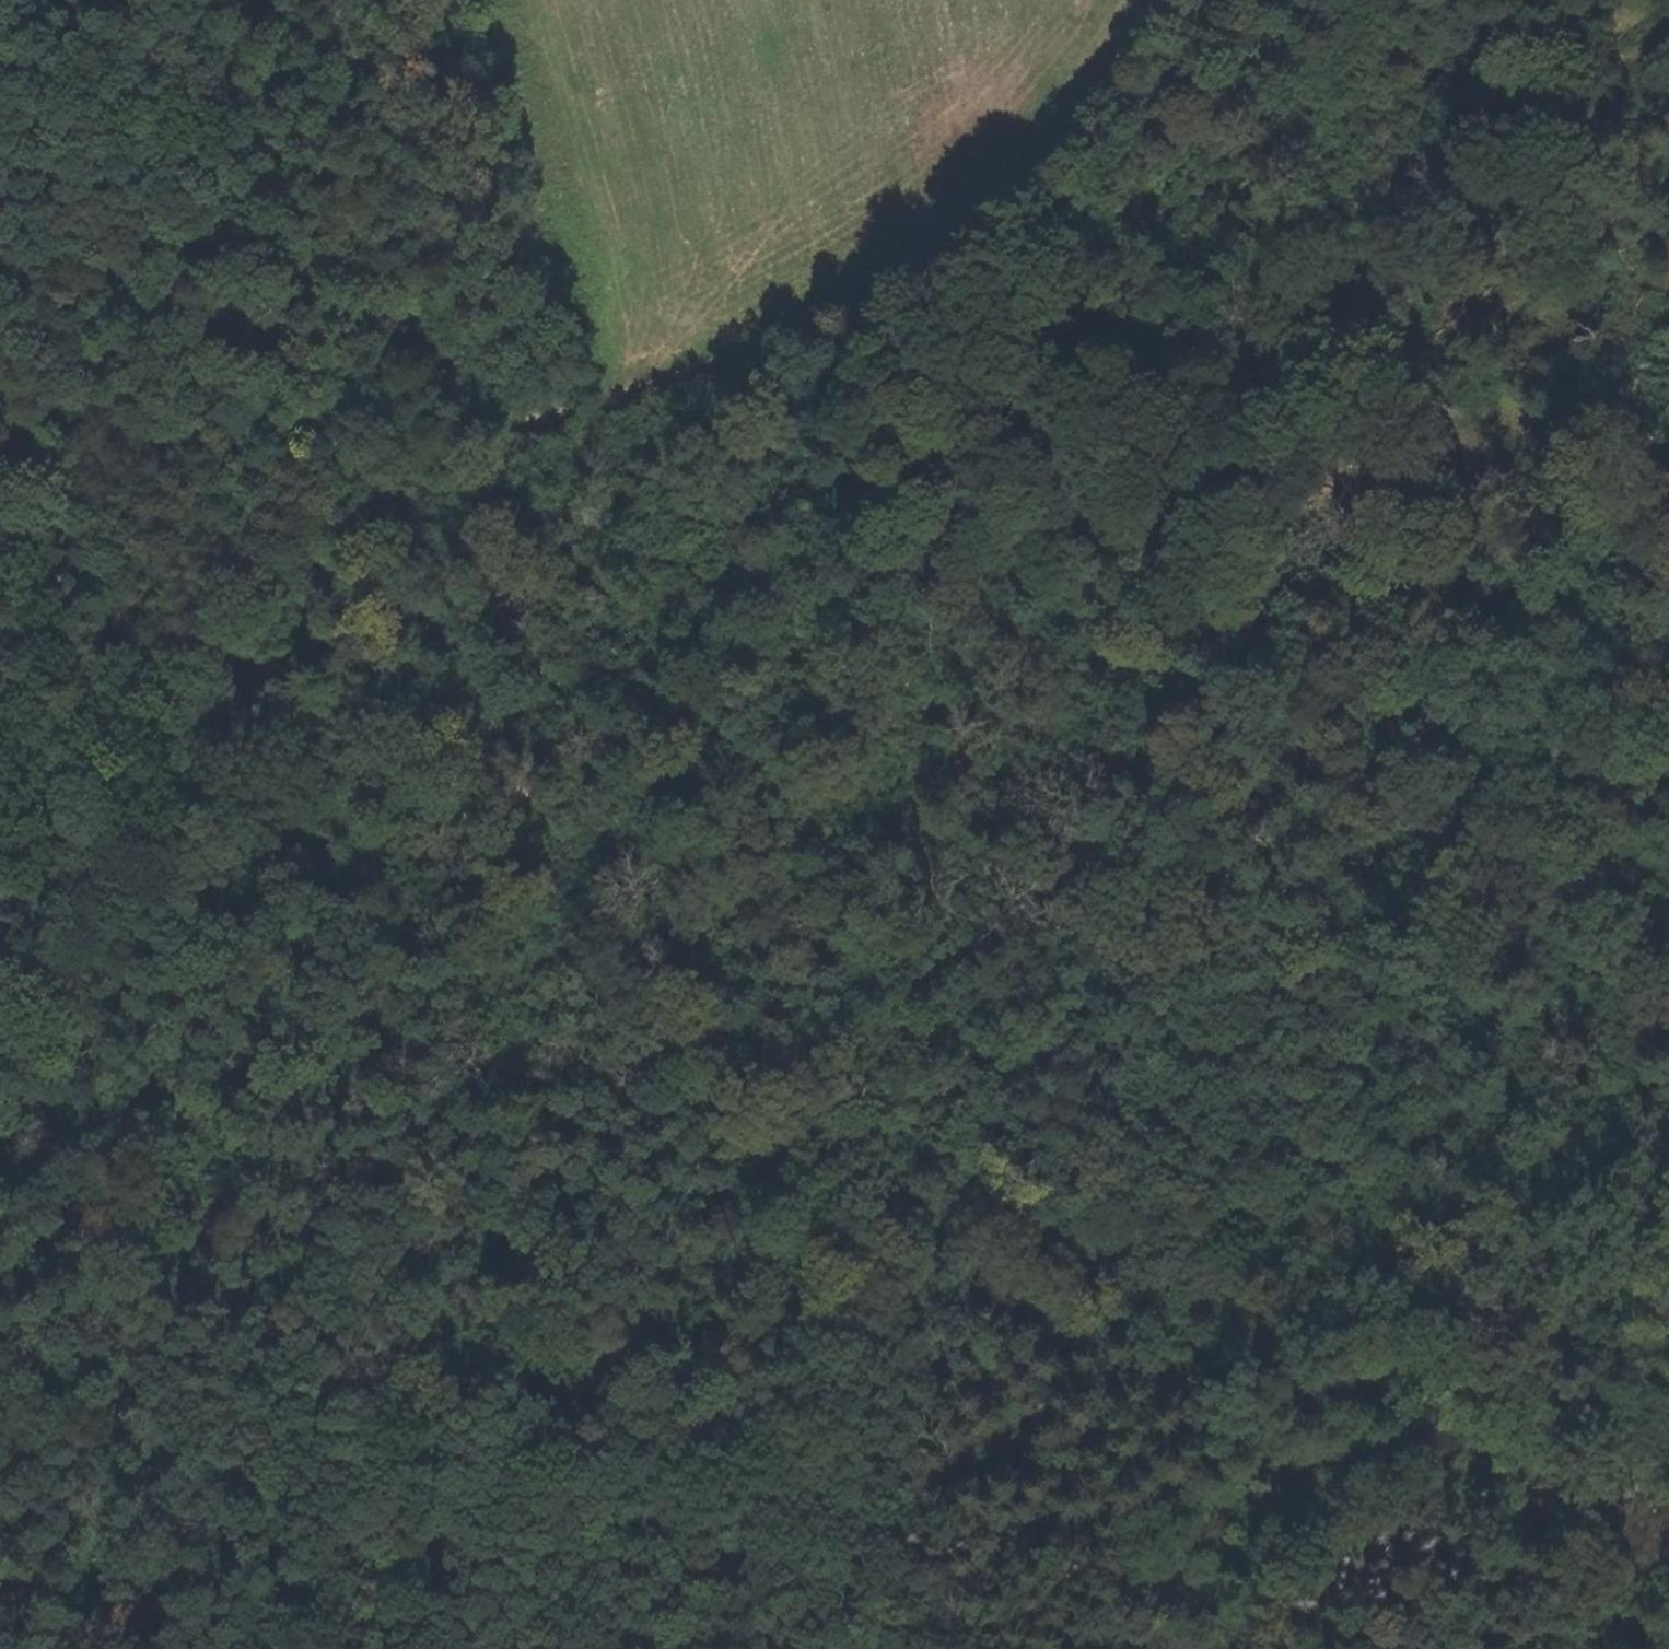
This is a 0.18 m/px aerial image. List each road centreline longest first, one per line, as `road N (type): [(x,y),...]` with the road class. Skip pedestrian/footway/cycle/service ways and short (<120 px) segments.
road 1 (track): [(205,800),(416,936),(845,1167),(1156,1352),(1298,1319),(1402,1343),(1528,1392),(1668,1399)]
road 2 (track): [(1168,0),(1079,131),(1003,202),(908,261),(683,365),(478,447)]
road 3 (track): [(0,1006),(85,937),(205,800),(335,587),(478,447)]

